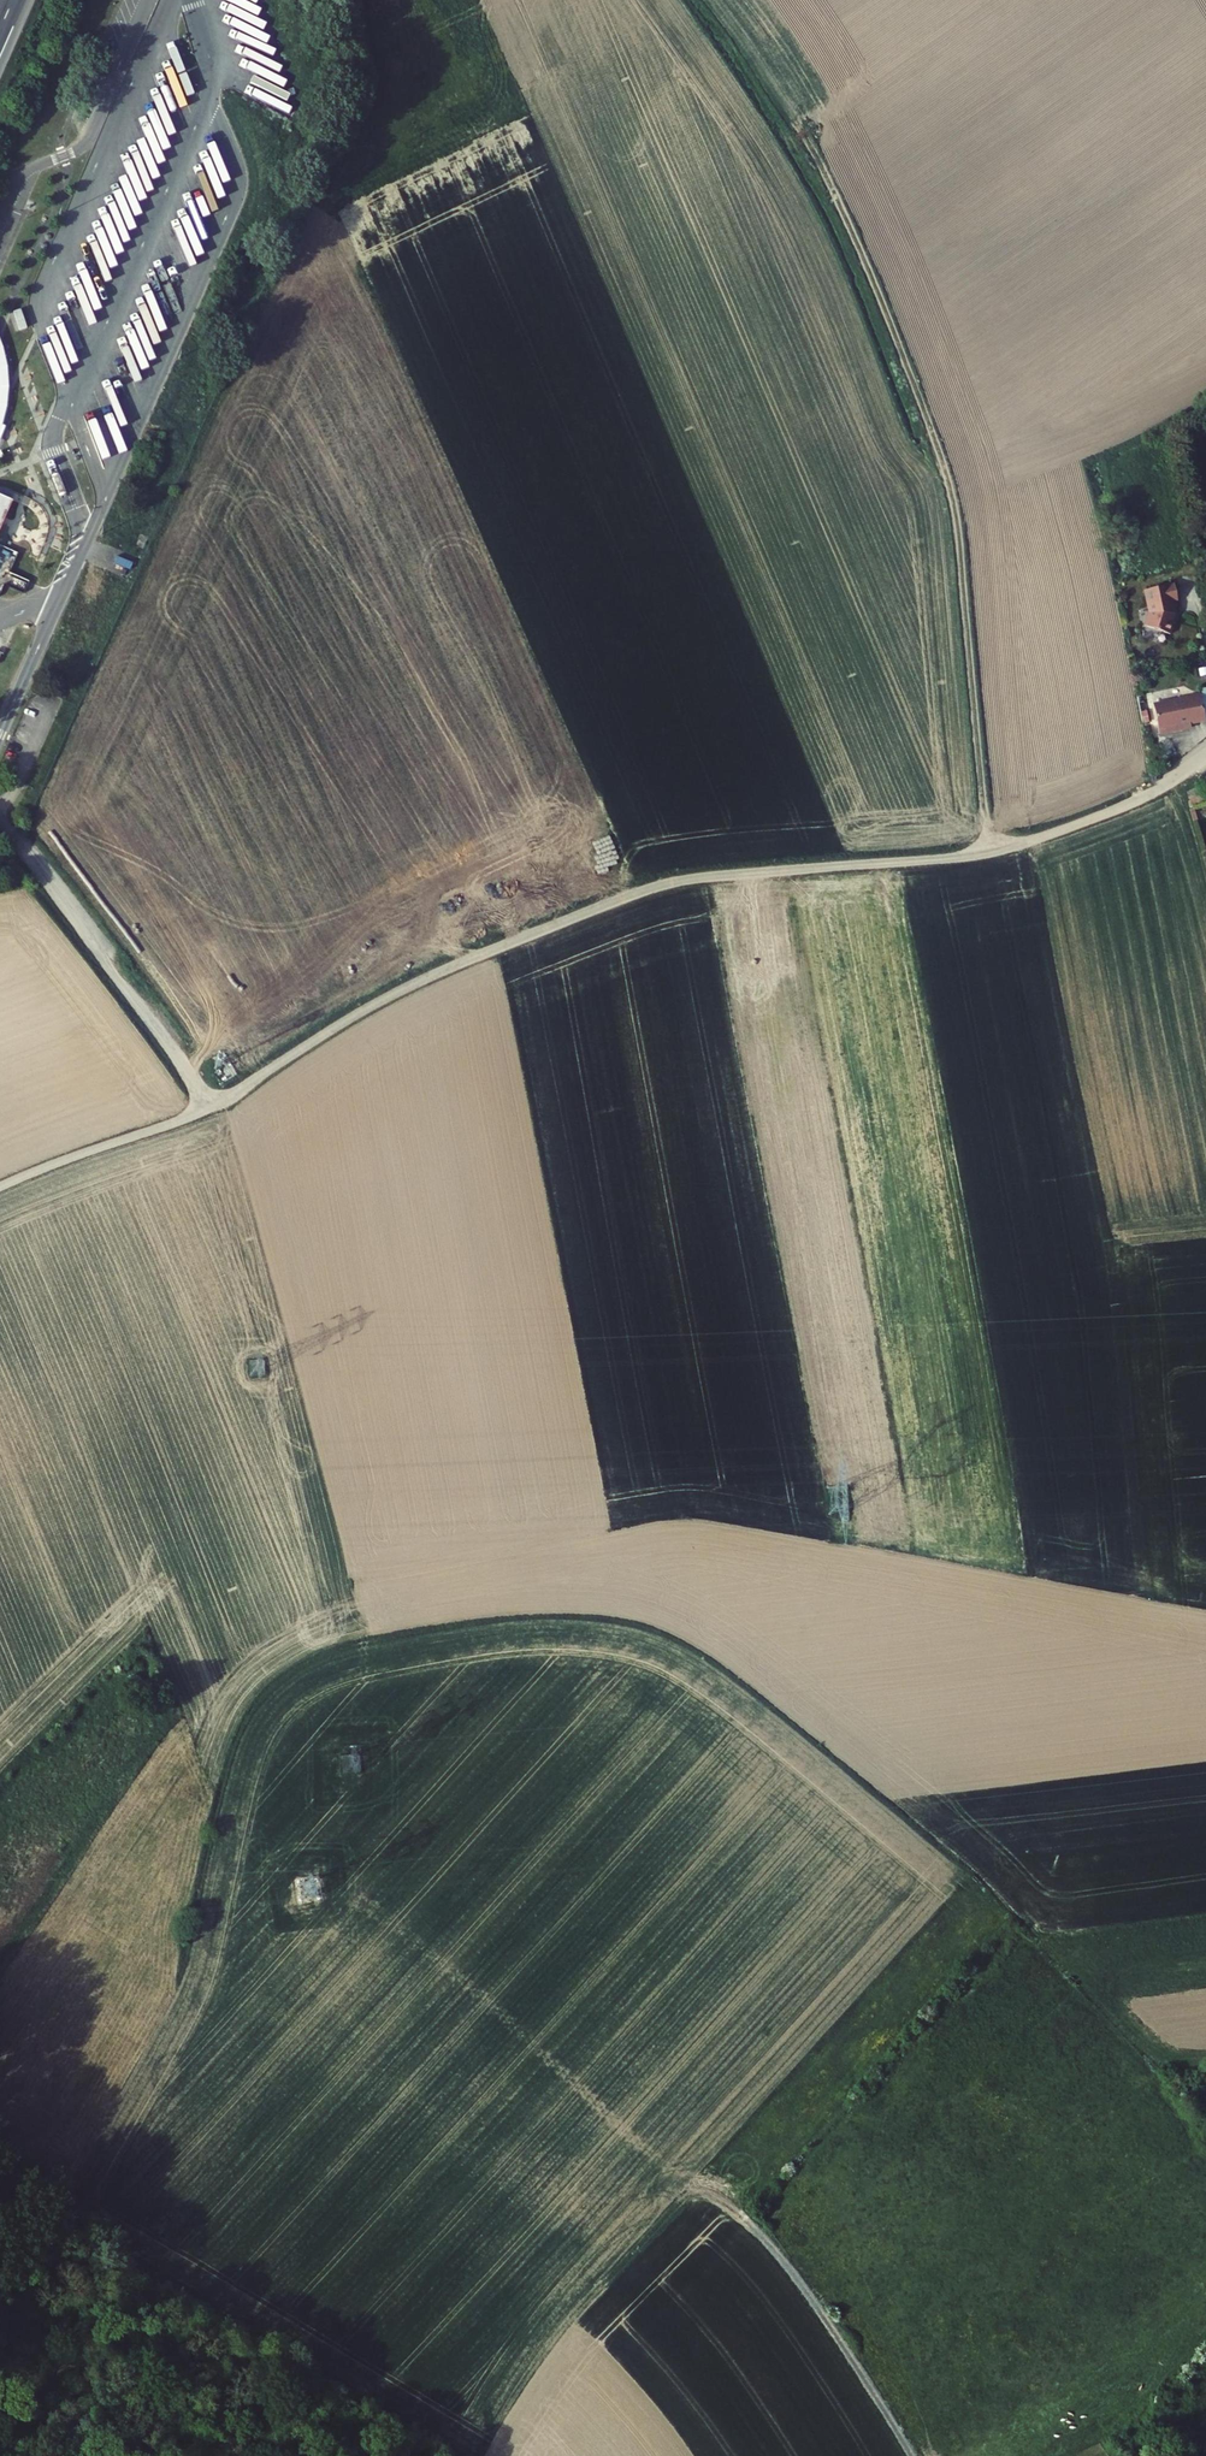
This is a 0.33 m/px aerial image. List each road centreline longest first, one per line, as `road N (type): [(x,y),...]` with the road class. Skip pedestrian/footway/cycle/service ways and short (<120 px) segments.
road 1 (unclassified): [(1154,790),(993,852),(653,887),(393,993),(214,1106)]
road 2 (track): [(993,852),(957,516),(944,463),(803,135)]

